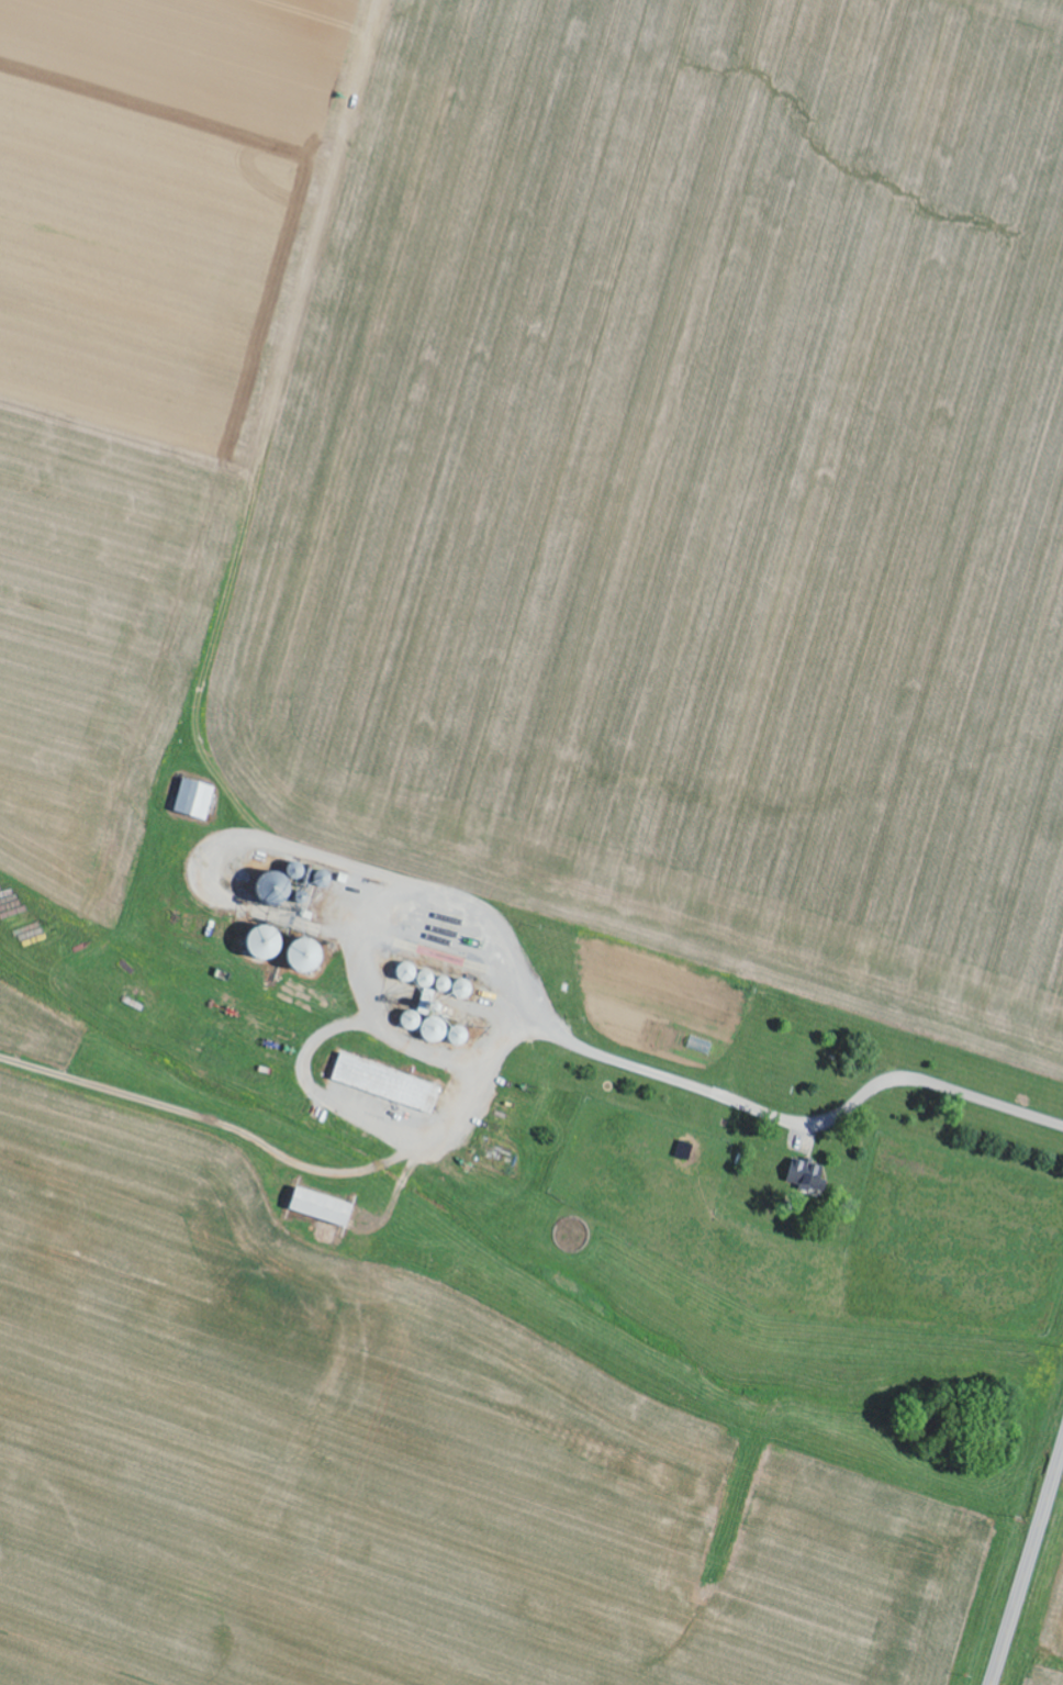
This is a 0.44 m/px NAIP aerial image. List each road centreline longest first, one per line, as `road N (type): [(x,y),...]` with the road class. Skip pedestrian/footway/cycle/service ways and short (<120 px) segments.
road 1 (secondary): [(1062,1444),(990,1684)]

